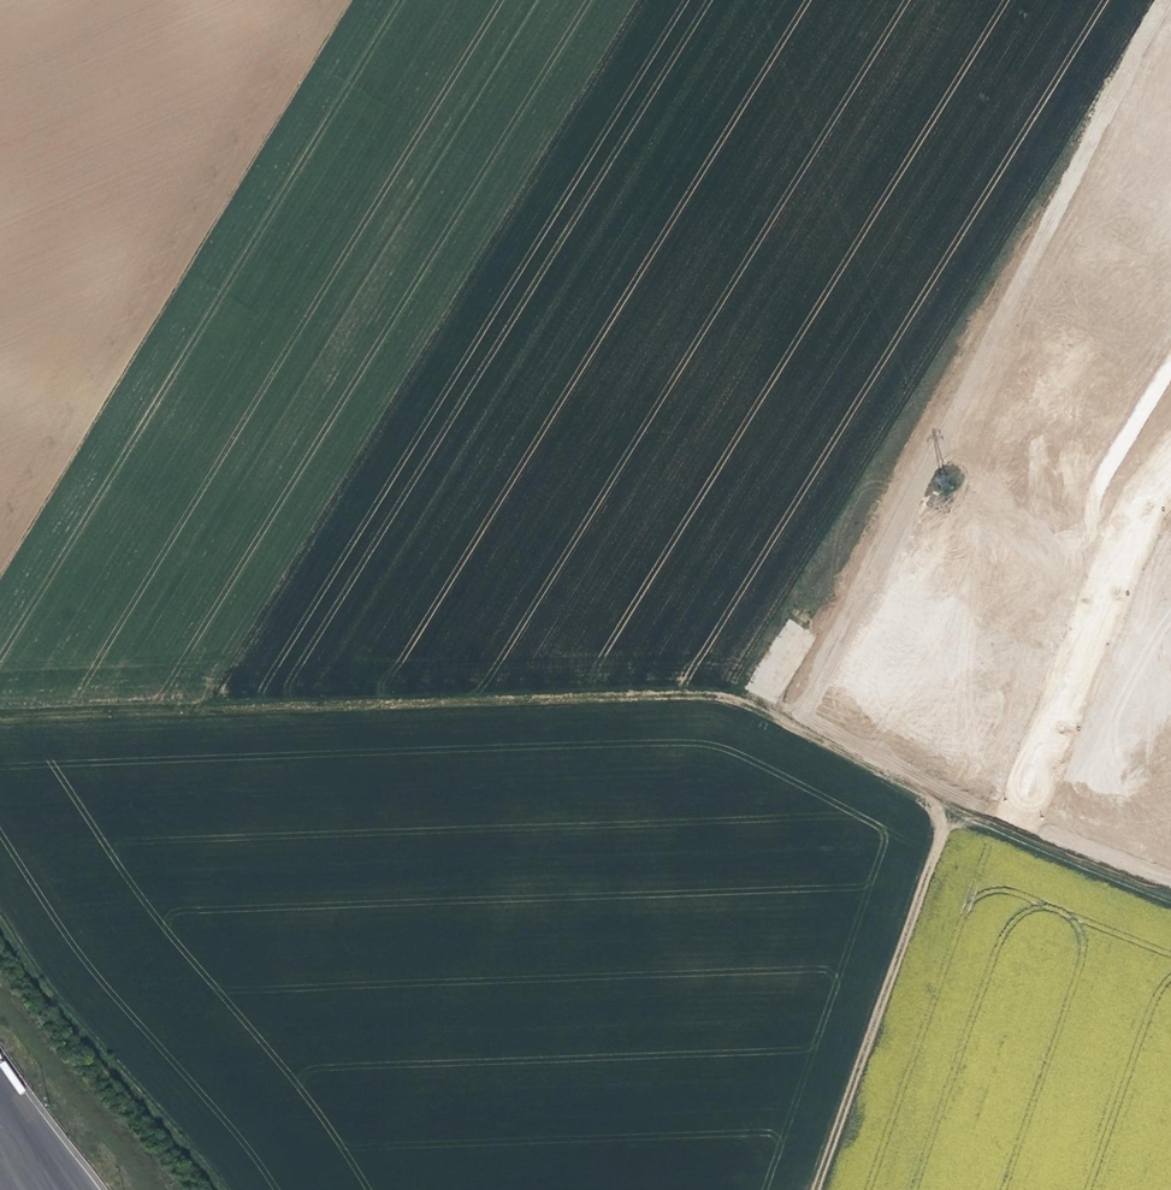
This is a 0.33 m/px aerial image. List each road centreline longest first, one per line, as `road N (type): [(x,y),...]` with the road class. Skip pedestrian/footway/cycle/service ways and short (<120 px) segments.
road 1 (track): [(0,717),(732,696),(953,812),(1170,895)]
road 2 (track): [(821,1189),(953,812)]
road 3 (unclassified): [(1035,776),(1114,563)]
road 4 (unclassified): [(1170,363),(1099,481),(1091,514),(1114,563)]

